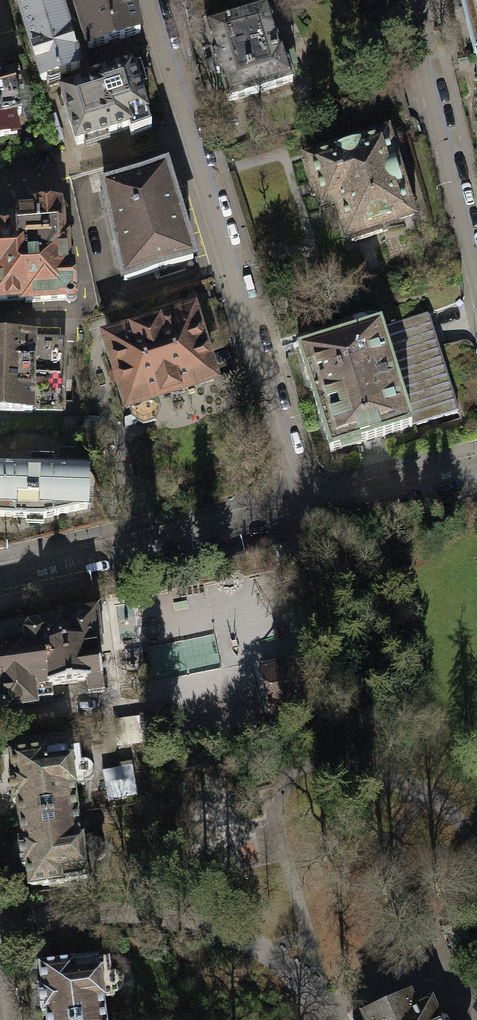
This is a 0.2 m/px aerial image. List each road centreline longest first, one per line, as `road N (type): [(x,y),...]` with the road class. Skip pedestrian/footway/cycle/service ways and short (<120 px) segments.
road 1 (residential): [(151,0),(307,506)]
road 2 (residential): [(0,580),(307,506)]
road 3 (residential): [(476,276),(409,0)]
road 4 (residential): [(307,506),(476,468)]

